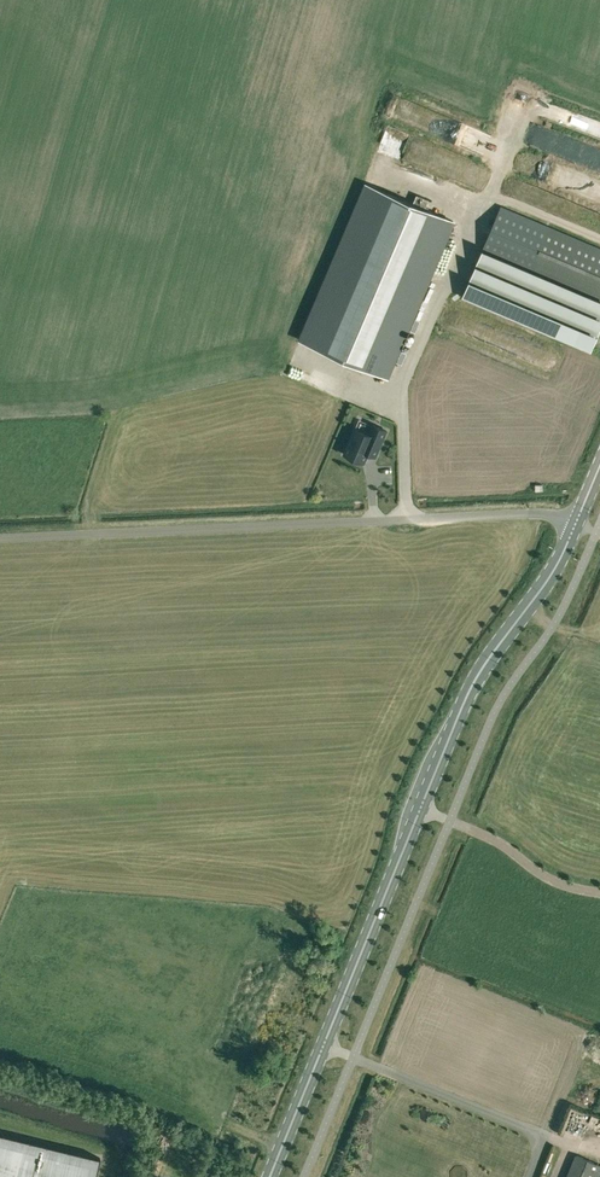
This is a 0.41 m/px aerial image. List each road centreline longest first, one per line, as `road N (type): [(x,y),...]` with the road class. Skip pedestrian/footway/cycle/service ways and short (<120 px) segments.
road 1 (primary): [(270,1176),(480,670),(552,571),(574,524)]
road 2 (unclassified): [(574,524),(536,514),(0,538)]

